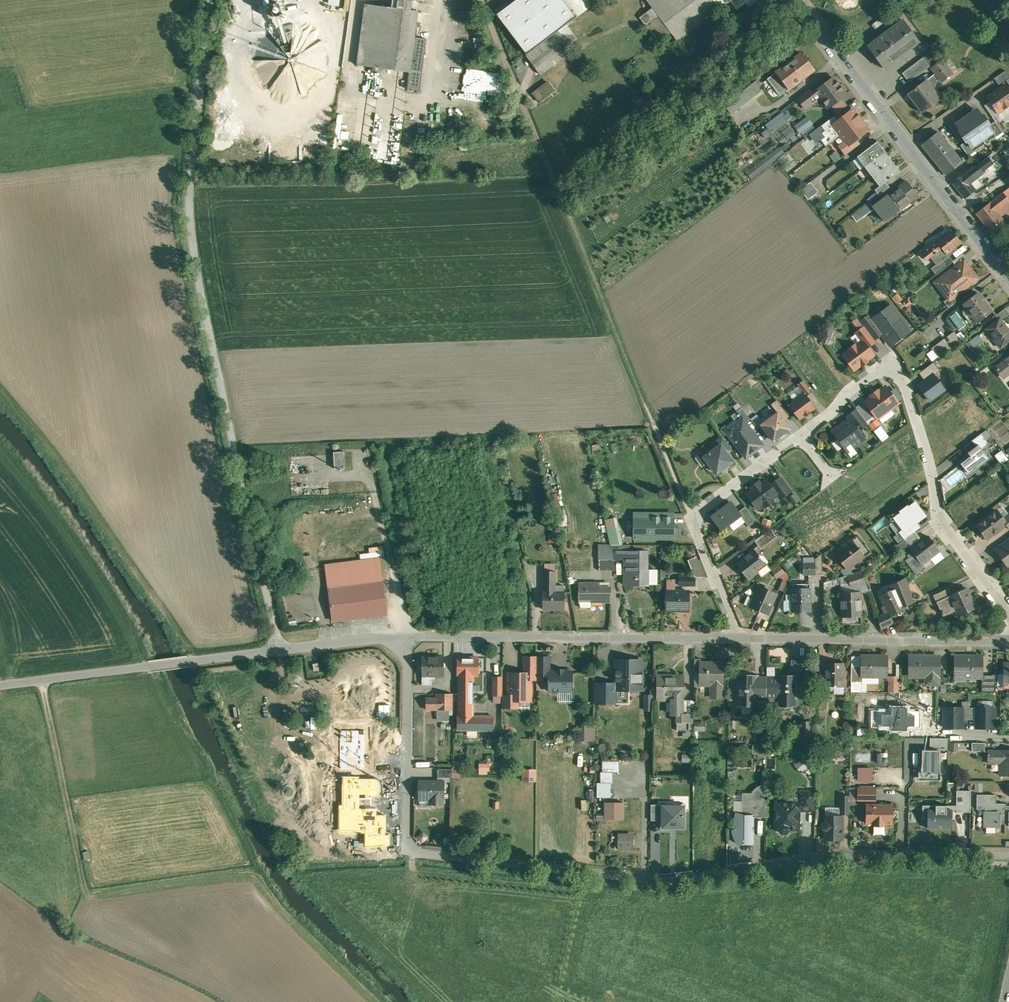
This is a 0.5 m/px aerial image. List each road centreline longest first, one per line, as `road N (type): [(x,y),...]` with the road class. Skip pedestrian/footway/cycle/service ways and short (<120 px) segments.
road 1 (residential): [(1008,856),(860,853),(663,880),(416,852),(406,839),(408,636)]
road 2 (unclassified): [(279,642),(187,189),(212,0)]
road 3 (residential): [(691,518),(873,370),(891,370),(904,380),(937,513),(1008,618)]
road 4 (residential): [(798,0),(1008,277)]
road 5 (unclassified): [(739,639),(408,636)]
road 6 (unclassified): [(279,642),(0,683)]
road 7 (unclassified): [(1008,640),(739,639)]
road 8 (residential): [(739,639),(691,518)]
road 9 (unclassified): [(408,636),(279,642)]

